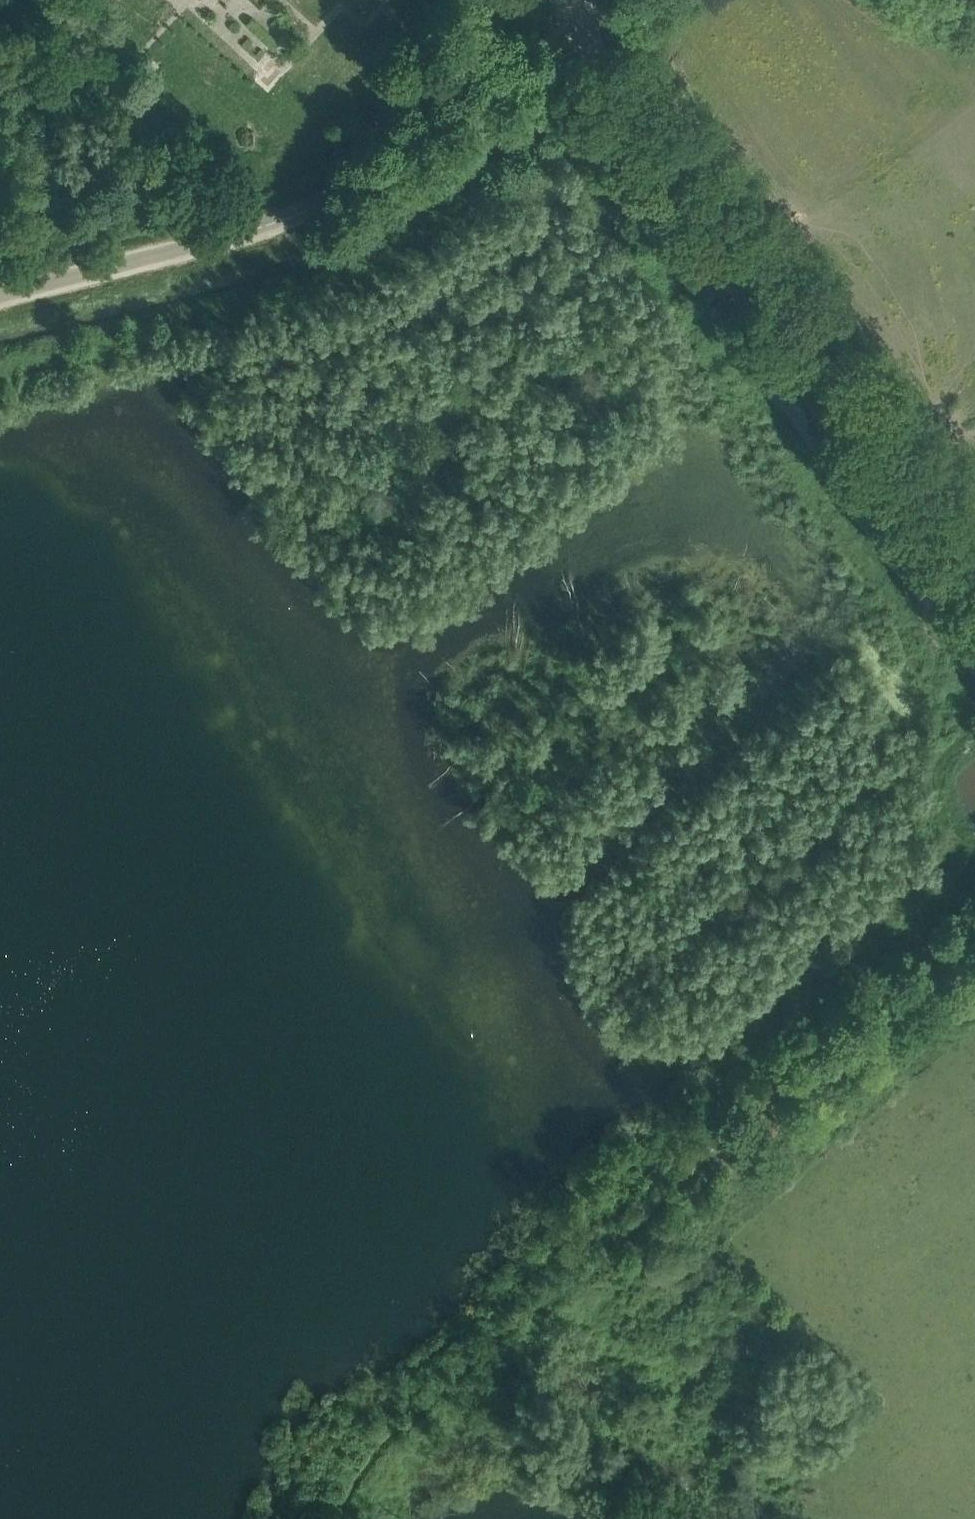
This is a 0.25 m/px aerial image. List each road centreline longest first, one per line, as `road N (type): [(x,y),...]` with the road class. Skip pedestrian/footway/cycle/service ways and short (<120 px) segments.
road 1 (unclassified): [(974,568),(583,26)]
road 2 (unclassified): [(0,300),(307,222),(345,205),(583,26)]

